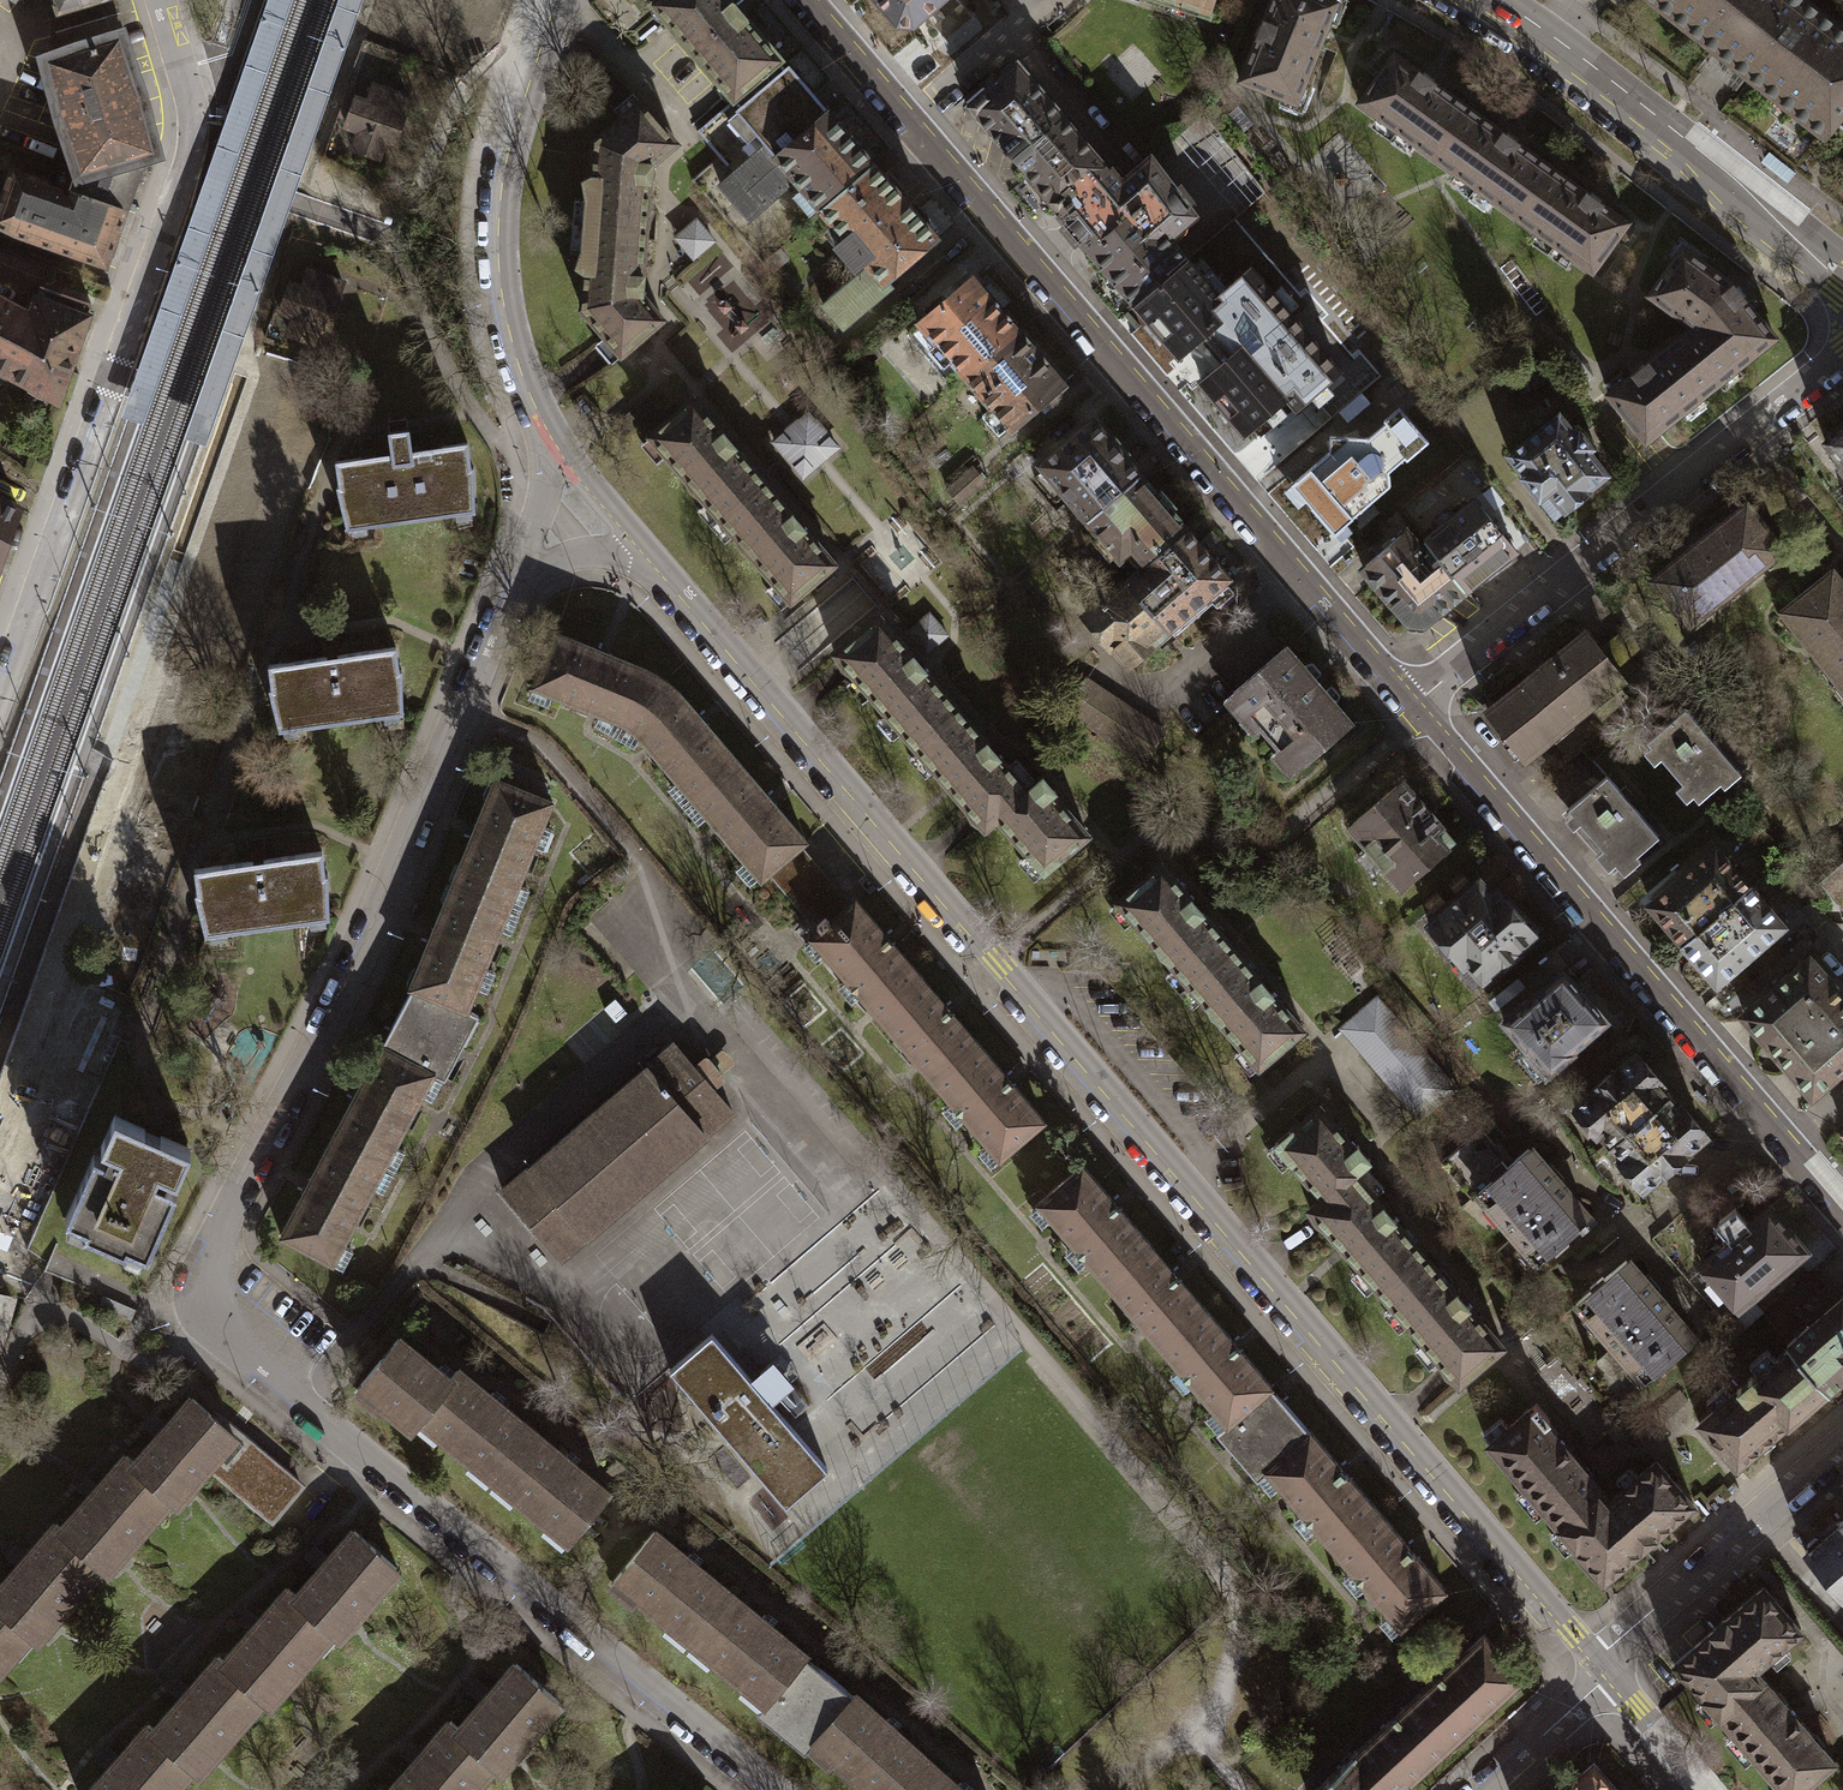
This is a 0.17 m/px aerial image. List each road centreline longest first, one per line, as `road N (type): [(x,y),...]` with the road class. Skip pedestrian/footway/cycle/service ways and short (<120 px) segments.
road 1 (residential): [(778,1789),(652,1679),(303,1404),(214,1319),(206,1291),(228,1204),(316,1060),(380,928),(392,864),(519,580)]
road 2 (residential): [(660,559),(1599,1658)]
road 3 (residential): [(1412,705),(802,0)]
road 4 (residential): [(0,691),(189,158),(191,101),(160,0)]
road 5 (residential): [(1842,1209),(1412,705)]
road 6 (residential): [(1842,357),(1412,705)]
road 7 (residential): [(565,0),(522,135),(509,199),(509,259),(519,330),(567,447)]
road 8 (tertiary): [(1477,0),(1574,64),(1842,274)]
road 9 (residential): [(1842,1445),(1599,1658)]
road 10 (residential): [(1485,1789),(1612,1673)]
road 11 (residential): [(1612,1673),(1708,1789)]
road 12 (residential): [(519,580),(579,554),(660,559)]
road 13 (residential): [(567,447),(660,559)]
road 14 (residential): [(567,447),(519,580)]

